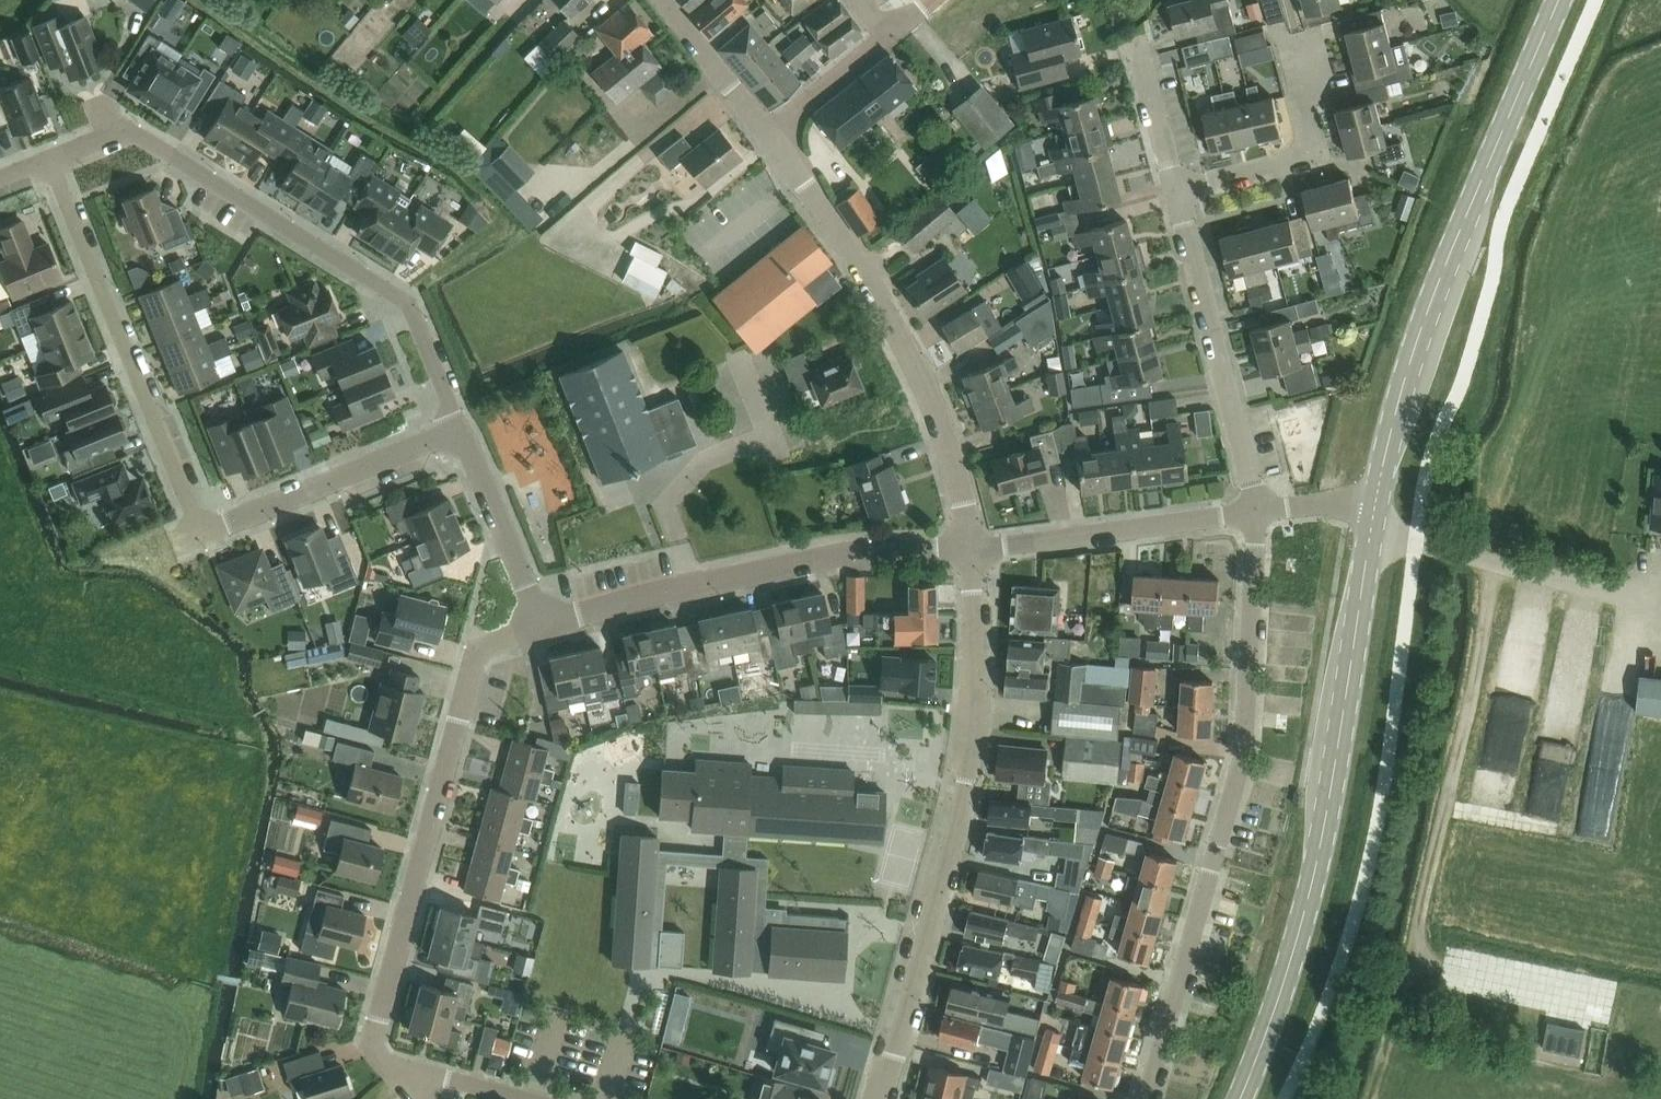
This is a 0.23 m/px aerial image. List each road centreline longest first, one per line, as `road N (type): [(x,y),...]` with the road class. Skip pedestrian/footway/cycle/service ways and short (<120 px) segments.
road 1 (secondary): [(1240,1098),(1290,962),(1317,856),(1377,501)]
road 2 (residential): [(1145,1098),(1239,768),(1255,513)]
road 3 (residential): [(878,1098),(961,786),(975,679),(968,550)]
road 4 (residential): [(460,432),(411,313),(129,133),(51,161)]
road 5 (secondary): [(1377,501),(1426,317),(1558,0)]
road 6 (residential): [(403,1073),(372,1052),(475,651),(542,625)]
road 7 (residential): [(968,550),(949,453),(916,366),(770,136)]
road 8 (track): [(1489,559),(1486,624),(1415,935),(1425,966),(1456,974)]
road 9 (residential): [(542,625),(846,554),(968,550)]
road 10 (residential): [(200,521),(186,508),(51,161)]
road 11 (residential): [(1255,513),(1176,191)]
road 12 (unclassified): [(1255,513),(968,550)]
road 13 (residential): [(200,521),(226,527),(460,432)]
road 14 (residential): [(1176,191),(1311,158),(1282,38)]
road 15 (residential): [(460,432),(542,625)]
road 16 (residential): [(770,136),(663,0)]
road 17 (residential): [(1176,191),(1139,42)]
road 18 (residential): [(770,136),(884,35)]
road 19 (unclassified): [(1377,501),(1255,513)]

